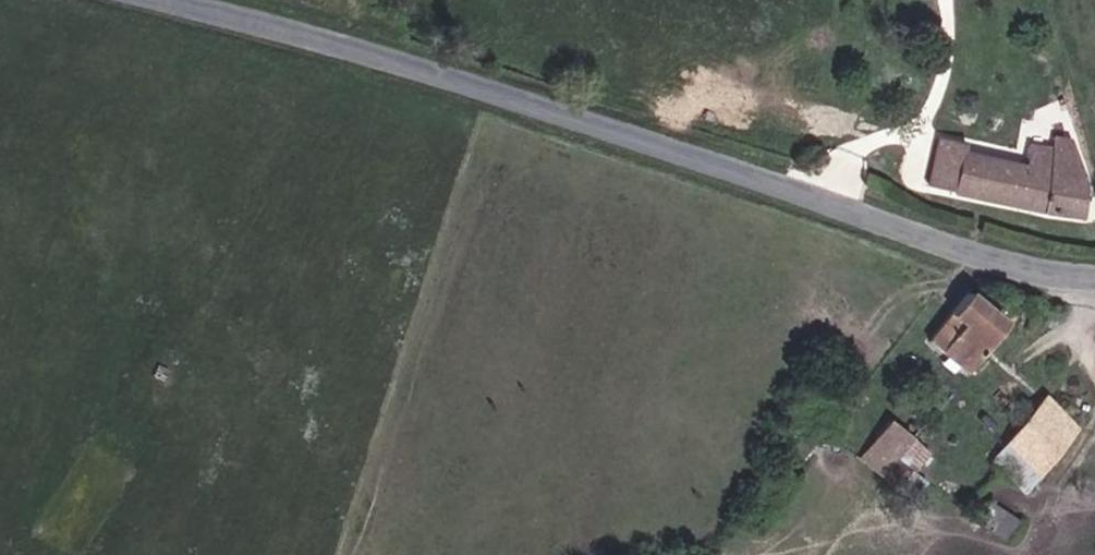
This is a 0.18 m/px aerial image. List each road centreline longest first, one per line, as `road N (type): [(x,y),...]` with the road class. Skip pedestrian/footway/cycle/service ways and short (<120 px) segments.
road 1 (unclassified): [(1094,279),(998,265),(564,113),(168,0)]
road 2 (track): [(300,0),(395,23),(389,0)]

